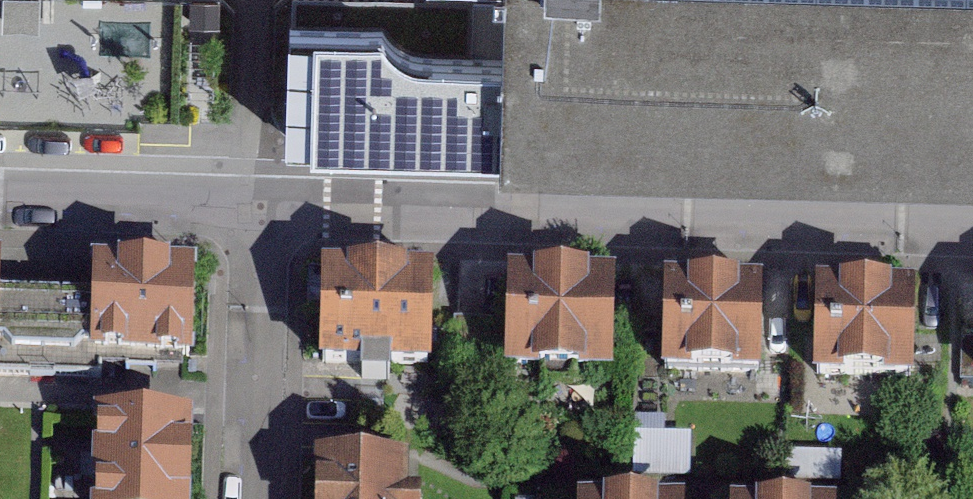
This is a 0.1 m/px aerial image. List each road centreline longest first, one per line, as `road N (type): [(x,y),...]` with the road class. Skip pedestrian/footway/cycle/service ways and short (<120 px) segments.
road 1 (unclassified): [(972,225),(255,207)]
road 2 (unclassified): [(255,207),(263,270),(254,498)]
road 3 (unclassified): [(255,207),(0,200)]

